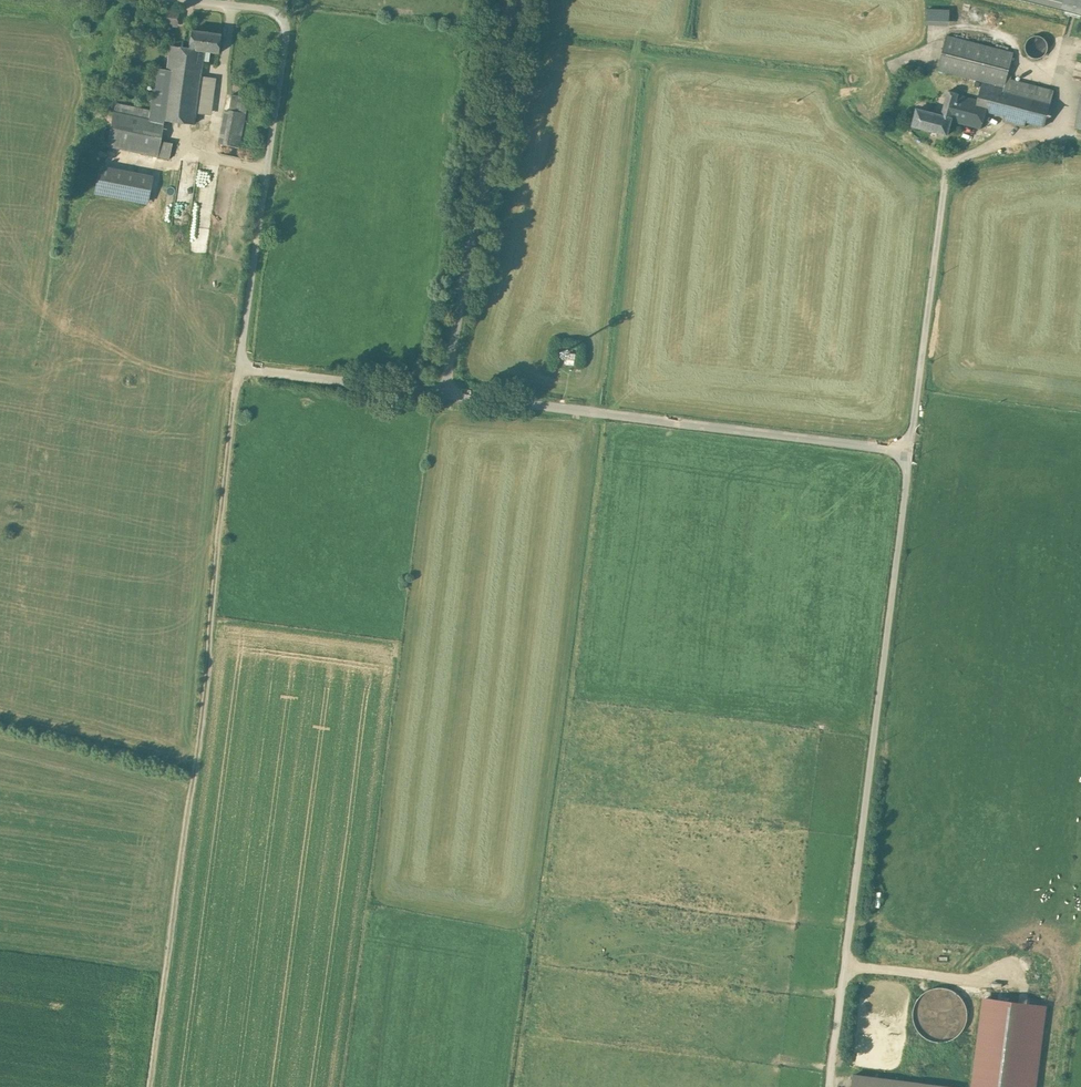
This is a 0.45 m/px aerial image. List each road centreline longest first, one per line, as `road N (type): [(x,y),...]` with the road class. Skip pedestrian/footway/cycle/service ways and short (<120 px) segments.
road 1 (unclassified): [(443,392),(913,446),(831,1086)]
road 2 (unclassified): [(241,363),(151,1086)]
road 3 (unclassified): [(222,0),(265,5),(289,25),(241,363)]
road 4 (unclassified): [(511,0),(443,392)]
road 5 (unclassified): [(241,363),(443,392)]

